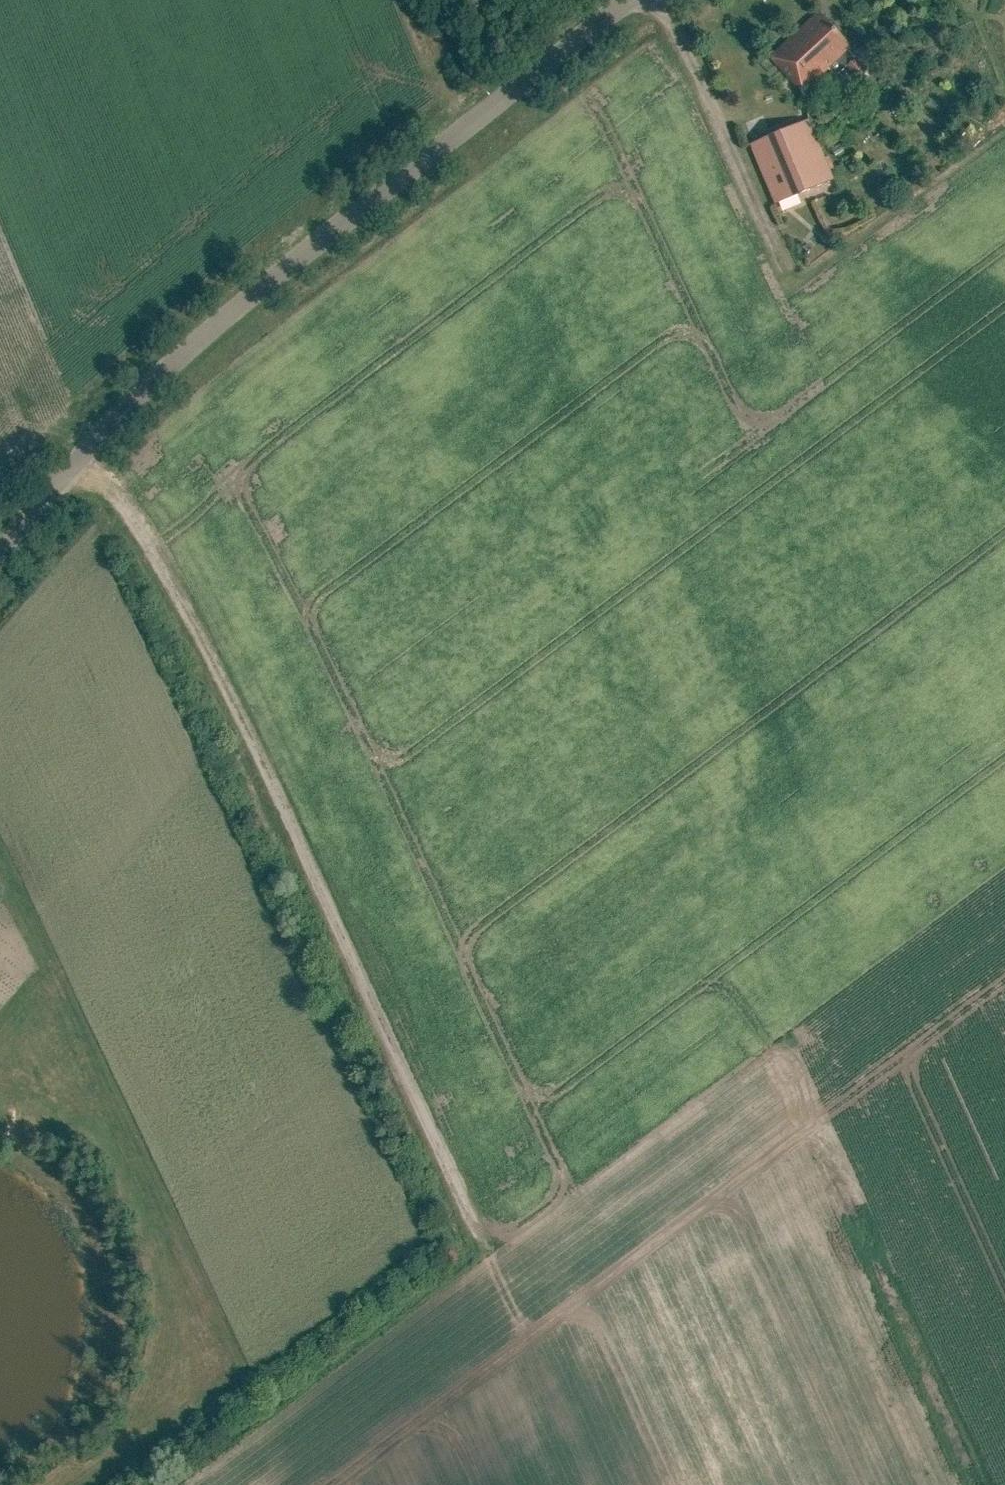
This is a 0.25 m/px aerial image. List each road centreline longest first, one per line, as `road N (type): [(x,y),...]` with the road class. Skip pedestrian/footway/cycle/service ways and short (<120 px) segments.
road 1 (unclassified): [(0,550),(78,460),(214,328),(351,211),(630,0)]

